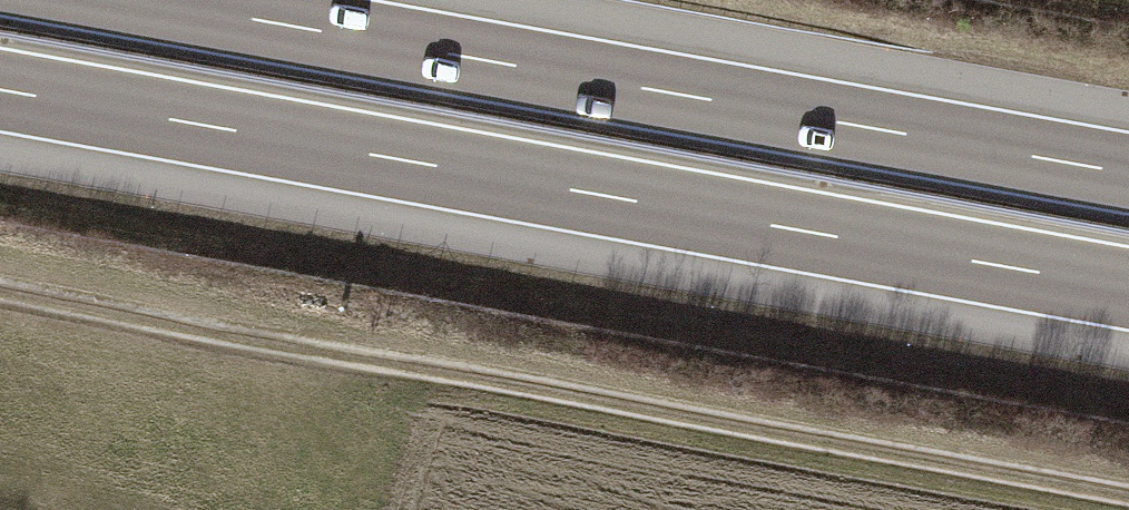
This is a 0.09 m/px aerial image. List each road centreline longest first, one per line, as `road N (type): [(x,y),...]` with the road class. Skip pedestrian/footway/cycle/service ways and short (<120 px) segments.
road 1 (track): [(0,283),(1128,497)]
road 2 (motorway): [(0,92),(1128,290)]
road 3 (motorway): [(1128,174),(132,0)]

